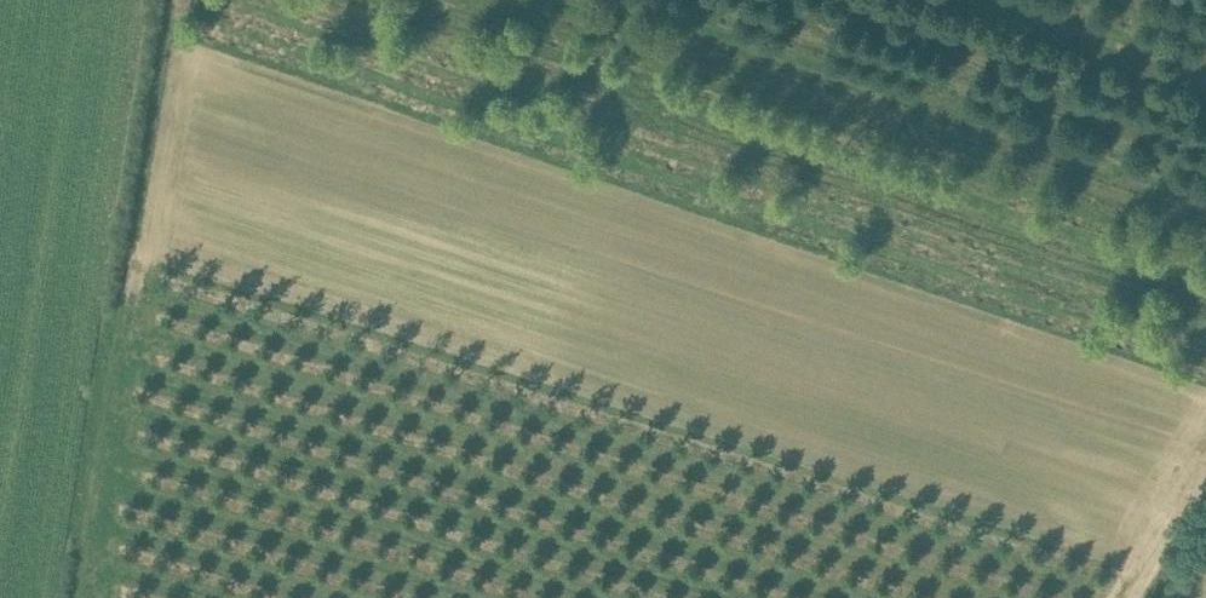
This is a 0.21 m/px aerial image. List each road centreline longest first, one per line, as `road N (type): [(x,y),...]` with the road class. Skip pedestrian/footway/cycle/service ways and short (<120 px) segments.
road 1 (track): [(1140,597),(1205,483)]

